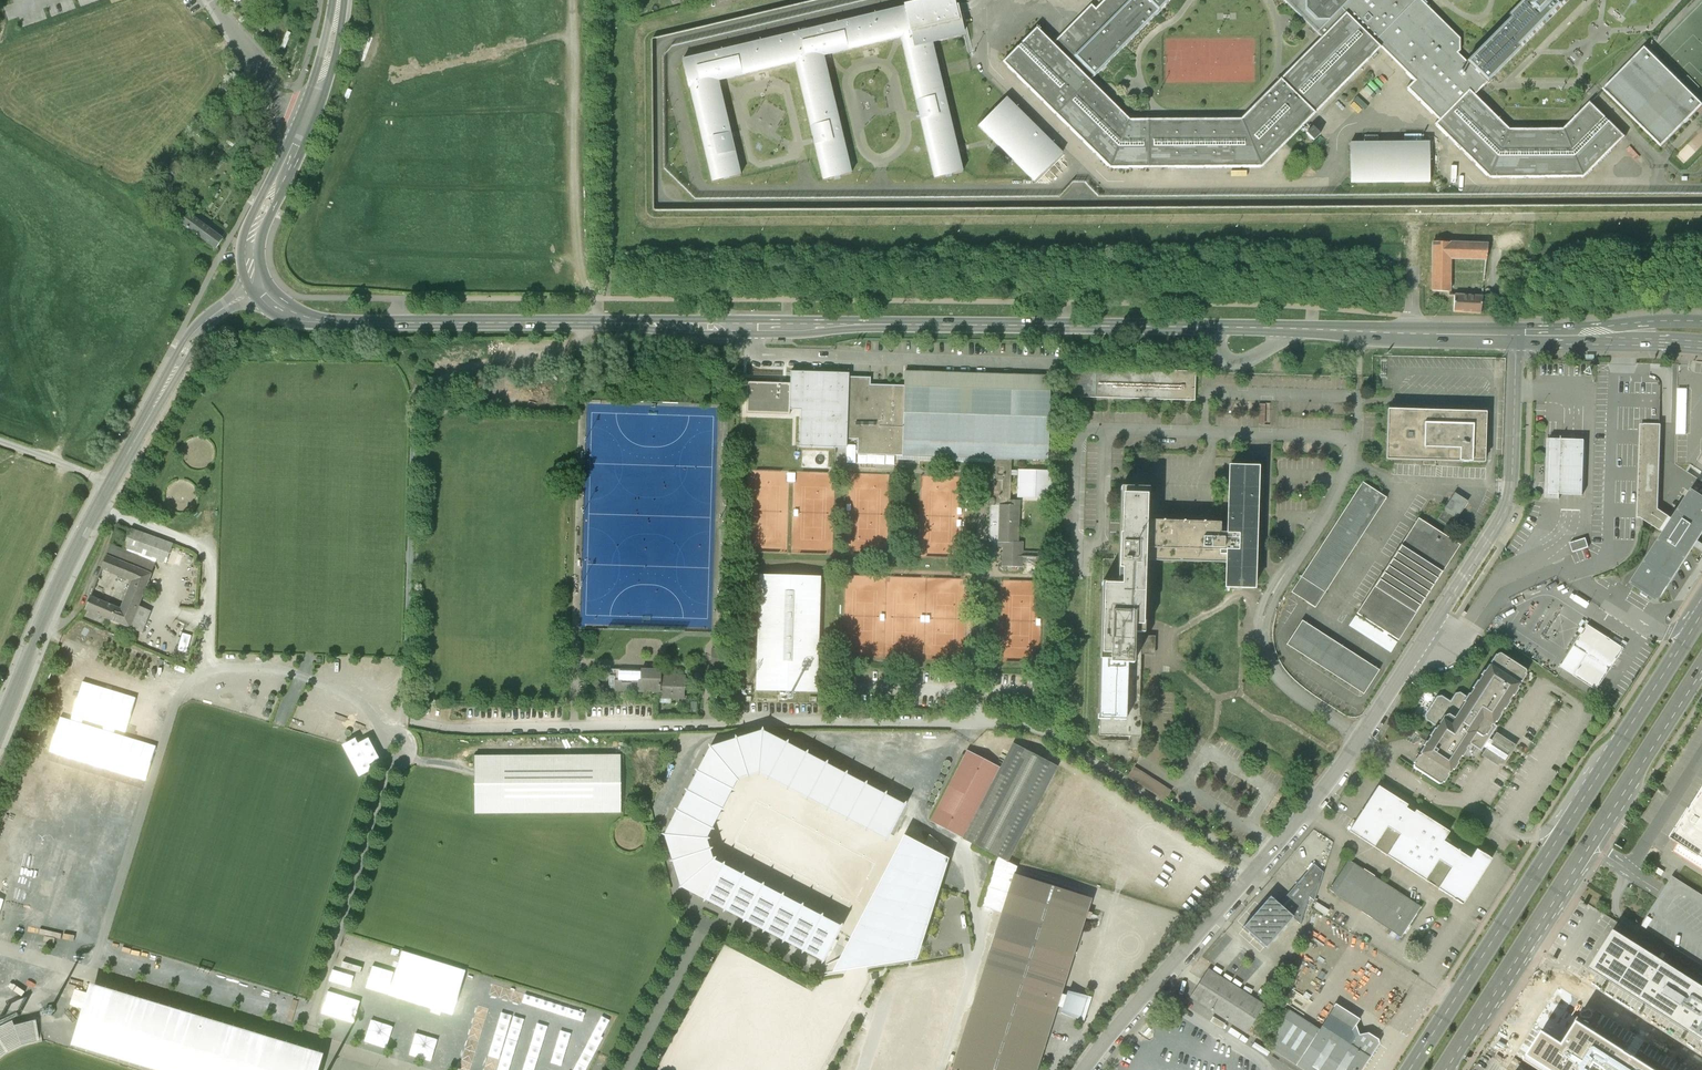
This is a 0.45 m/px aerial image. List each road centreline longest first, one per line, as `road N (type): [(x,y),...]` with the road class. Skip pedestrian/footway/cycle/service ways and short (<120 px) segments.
road 1 (secondary): [(260,292),(291,314),(321,321),(1516,336)]
road 2 (unclassified): [(1087,1069),(1347,759),(1502,518),(1511,493),(1516,336)]
road 3 (primary): [(1701,612),(1409,1069)]
road 4 (tertiary): [(0,725),(72,560),(186,351),(208,321),(260,292)]
road 5 (primary): [(1446,1069),(1701,671)]
road 6 (secondary): [(260,292),(251,269),(253,236),(308,115)]
road 7 (track): [(0,621),(60,485),(58,464)]
road 8 (residential): [(210,0),(260,82),(308,115)]
road 9 (secondary): [(1701,322),(1564,336)]
road 10 (secondary): [(1564,336),(1701,344)]

